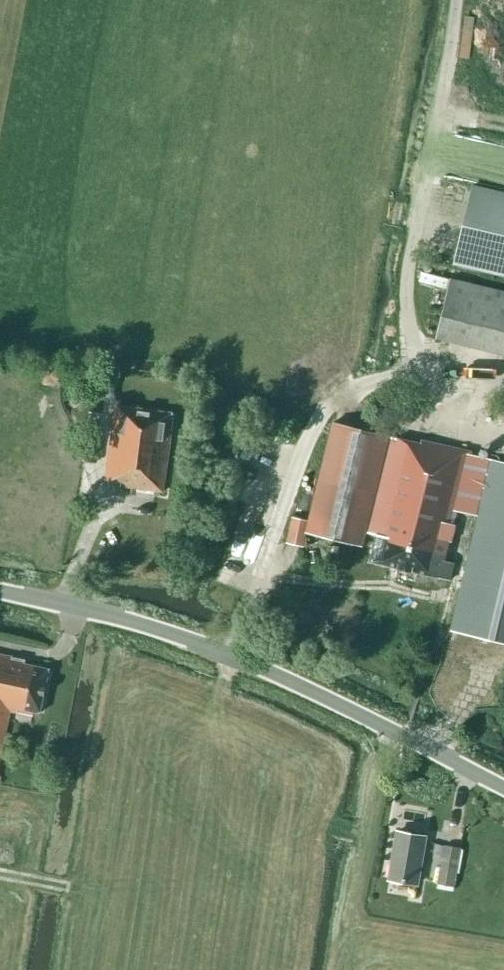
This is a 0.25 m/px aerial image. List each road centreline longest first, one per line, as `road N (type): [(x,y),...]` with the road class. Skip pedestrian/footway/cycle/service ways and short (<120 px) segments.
road 1 (tertiary): [(503,789),(228,655),(0,592)]
road 2 (track): [(316,427),(348,393),(416,372),(407,303),(459,0)]

